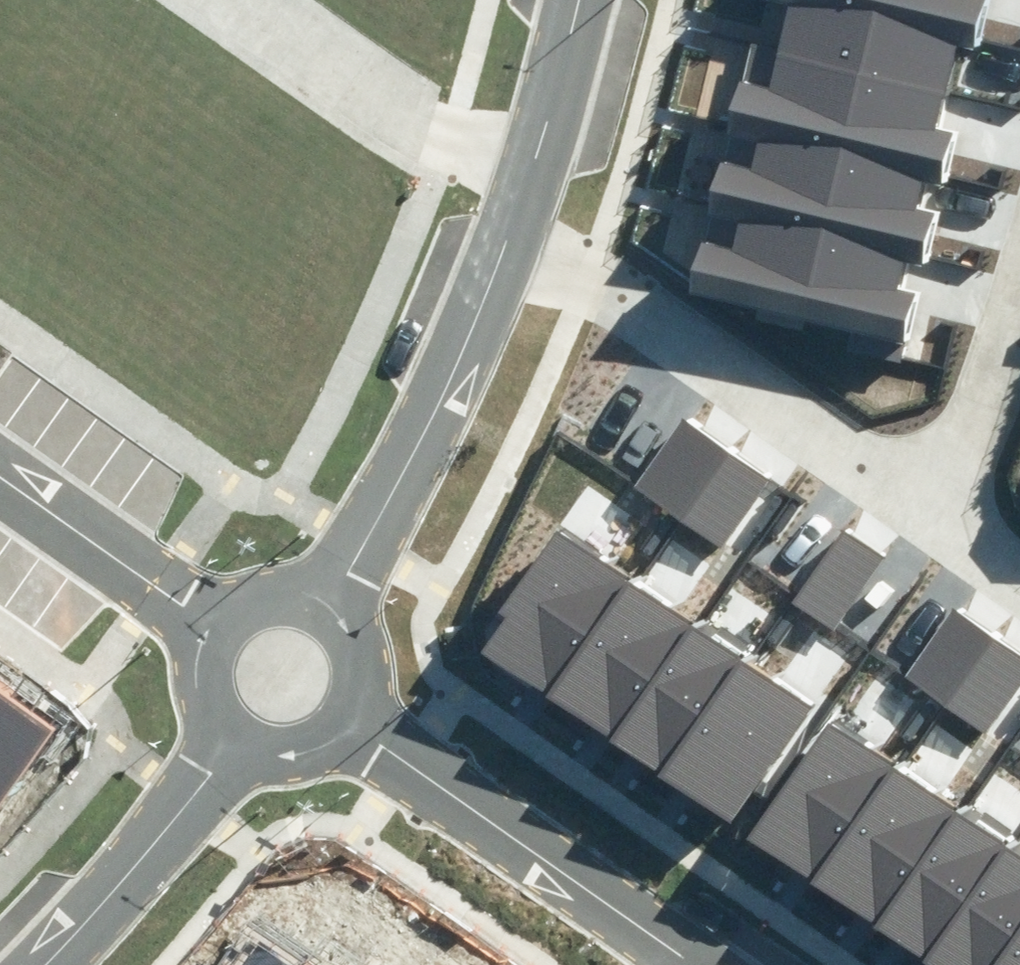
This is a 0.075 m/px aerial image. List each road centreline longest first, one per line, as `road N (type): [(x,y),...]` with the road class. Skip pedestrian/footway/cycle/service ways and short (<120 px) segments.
road 1 (residential): [(947,527),(530,211)]
road 2 (residential): [(530,211),(328,611)]
road 3 (tertiary): [(350,719),(700,964)]
road 4 (residential): [(530,211),(271,0)]
road 5 (residential): [(232,741),(33,964)]
road 6 (tertiary): [(212,632),(0,483)]
road 7 (residential): [(947,527),(1019,280)]
road 8 (residential): [(593,0),(563,123),(530,211)]
road 9 (tertiary): [(350,719),(317,749),(295,756),(273,757),(232,741)]
road 10 (tertiary): [(212,632),(265,597),(328,611)]
road 11 (tertiary): [(328,611),(357,649),(362,673),(350,719)]
road 12 (tertiary): [(232,741),(200,691),(212,632)]

